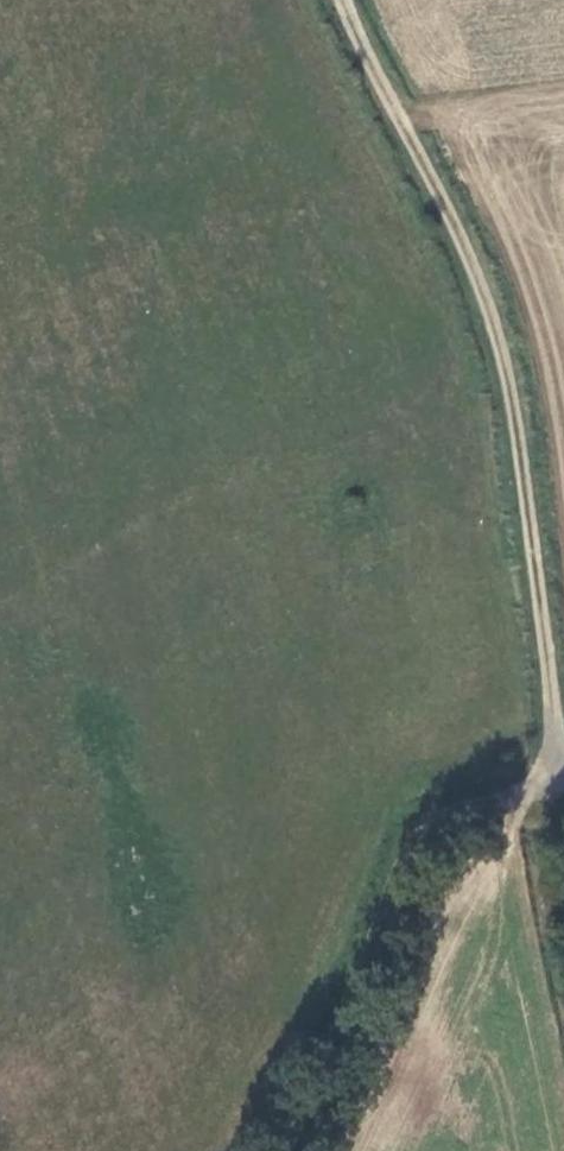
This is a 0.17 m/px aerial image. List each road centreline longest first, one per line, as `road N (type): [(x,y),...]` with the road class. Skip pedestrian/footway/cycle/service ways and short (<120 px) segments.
road 1 (track): [(560,776),(498,316),(364,0)]

